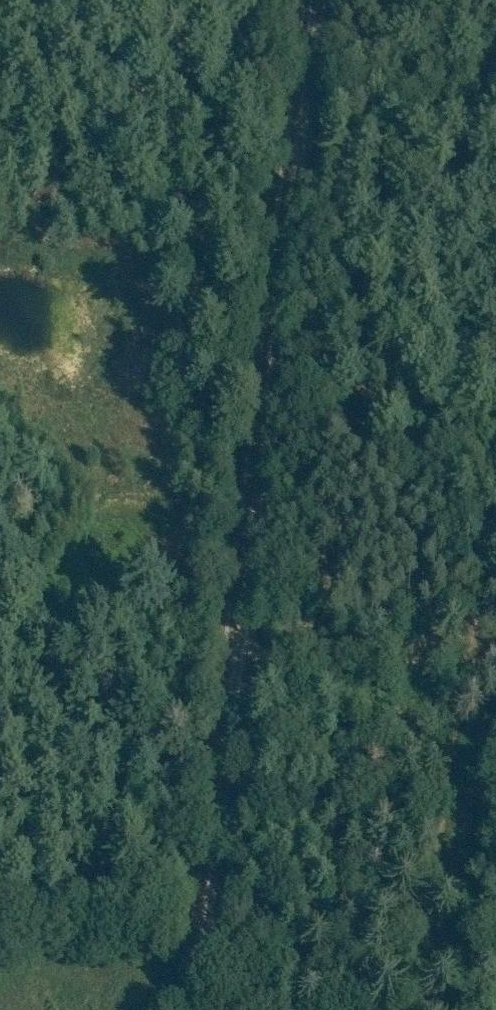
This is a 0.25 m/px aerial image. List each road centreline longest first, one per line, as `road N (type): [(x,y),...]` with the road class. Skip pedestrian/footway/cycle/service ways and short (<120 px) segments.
road 1 (track): [(196,1009),(317,0)]
road 2 (track): [(495,460),(427,1009)]

